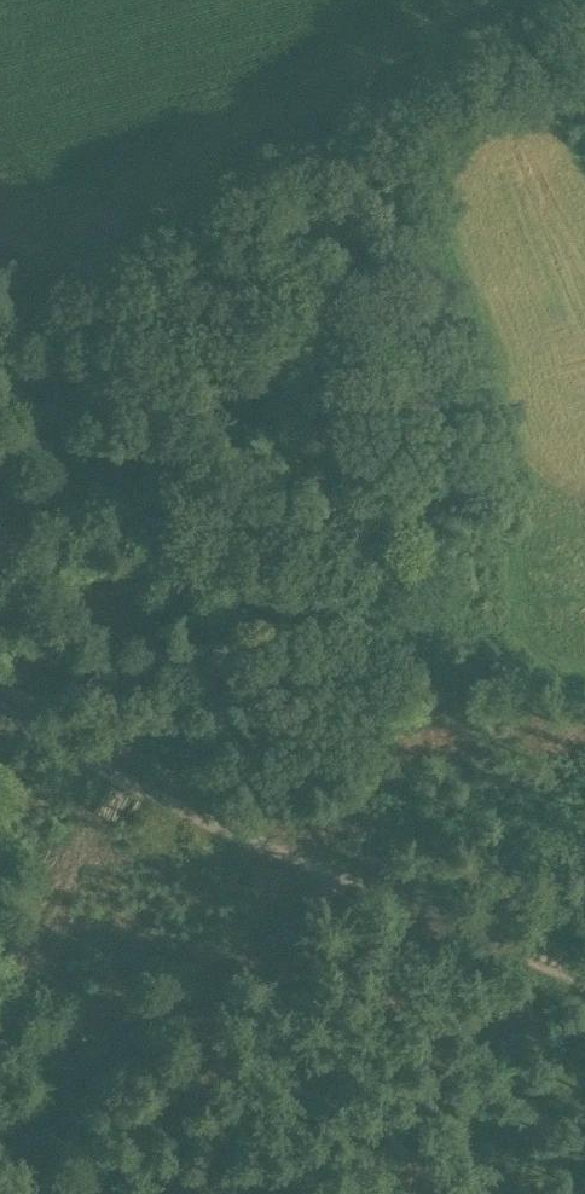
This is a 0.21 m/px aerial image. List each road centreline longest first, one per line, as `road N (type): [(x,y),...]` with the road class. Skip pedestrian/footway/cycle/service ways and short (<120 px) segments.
road 1 (track): [(568,0),(0,346)]
road 2 (track): [(362,891),(0,1135)]
road 3 (track): [(0,711),(229,832),(362,891)]
road 4 (track): [(362,891),(584,984)]

